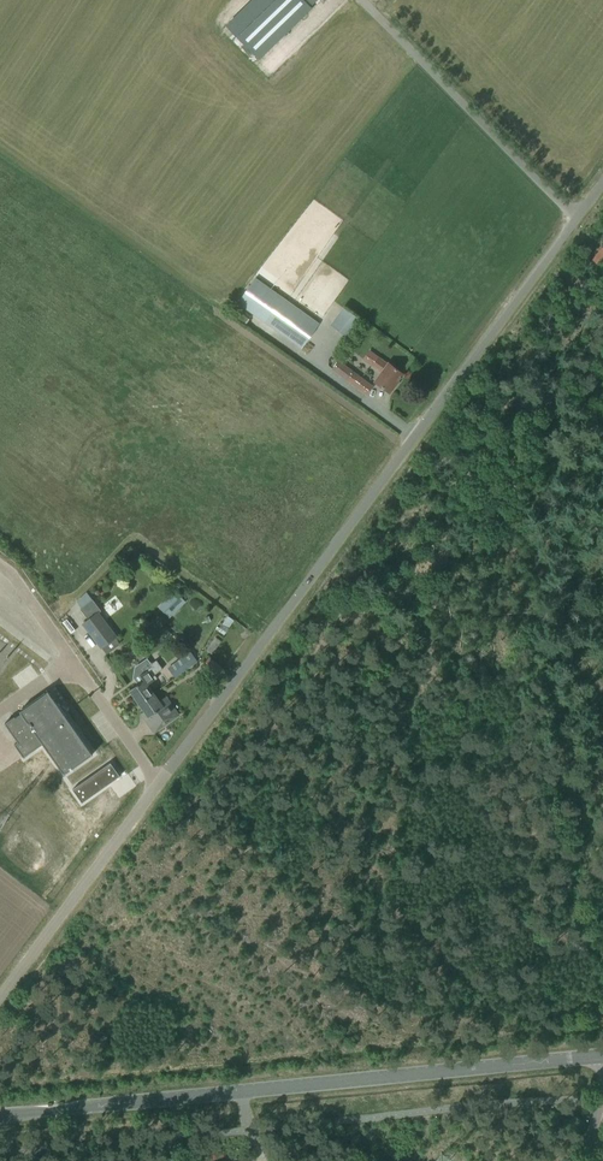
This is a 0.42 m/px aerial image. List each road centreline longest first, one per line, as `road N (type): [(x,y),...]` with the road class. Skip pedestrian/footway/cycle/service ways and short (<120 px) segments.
road 1 (unclassified): [(160,784),(602,188)]
road 2 (tertiary): [(0,1115),(602,1057)]
road 3 (unclassified): [(0,997),(160,784)]

